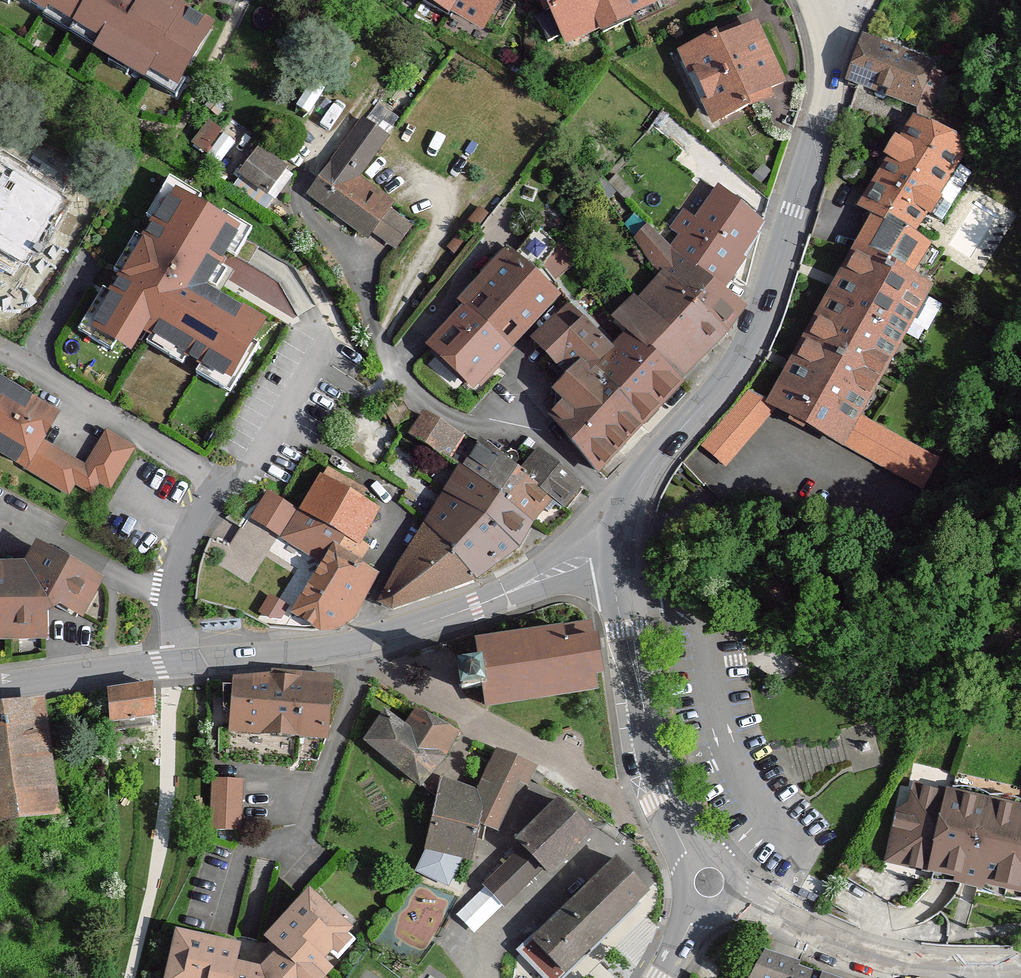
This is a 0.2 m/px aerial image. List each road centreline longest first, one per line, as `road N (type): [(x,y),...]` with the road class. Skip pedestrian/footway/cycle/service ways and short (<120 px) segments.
road 1 (tertiary): [(829,13),(823,113),(758,319),(739,358),(653,461),(627,509)]
road 2 (residential): [(619,547),(374,643),(173,664)]
road 3 (tertiary): [(619,547),(617,586),(652,770),(691,848),(720,878)]
road 4 (tertiary): [(1020,968),(931,967),(868,954),(770,911),(720,878)]
road 5 (residential): [(219,486),(0,348)]
road 6 (residential): [(551,442),(445,413),(398,372),(383,349)]
road 7 (residential): [(173,664),(177,571),(219,486)]
road 8 (residential): [(173,664),(0,687)]

